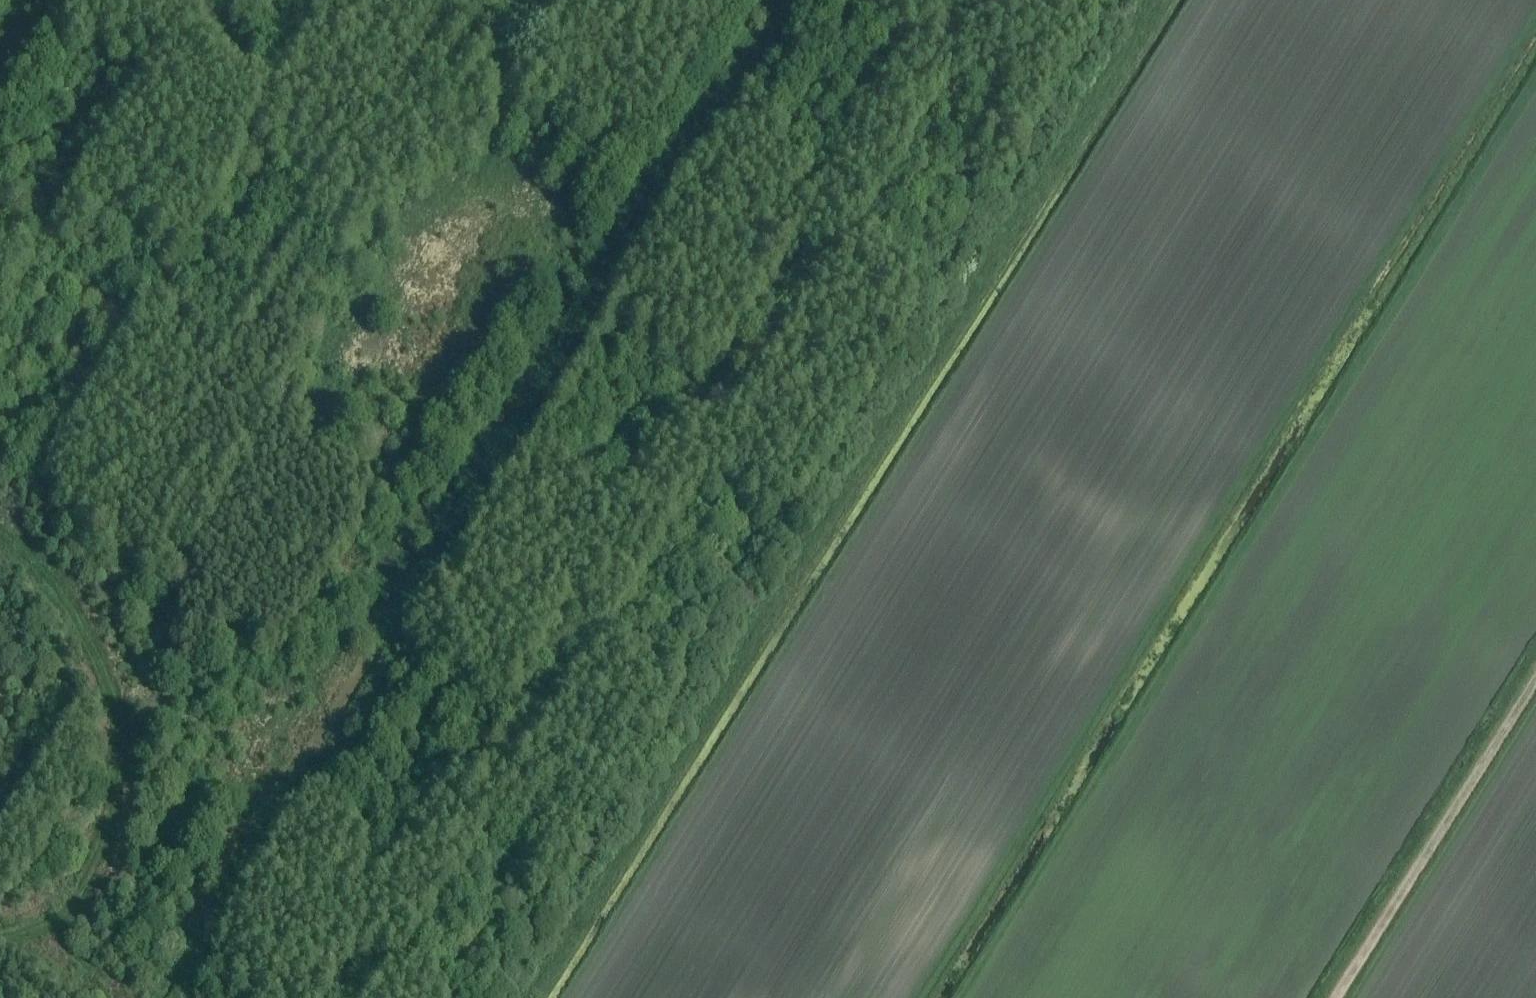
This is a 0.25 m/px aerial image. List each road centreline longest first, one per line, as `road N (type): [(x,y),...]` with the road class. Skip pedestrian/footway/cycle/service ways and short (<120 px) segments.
road 1 (track): [(1535,672),(1331,997)]

